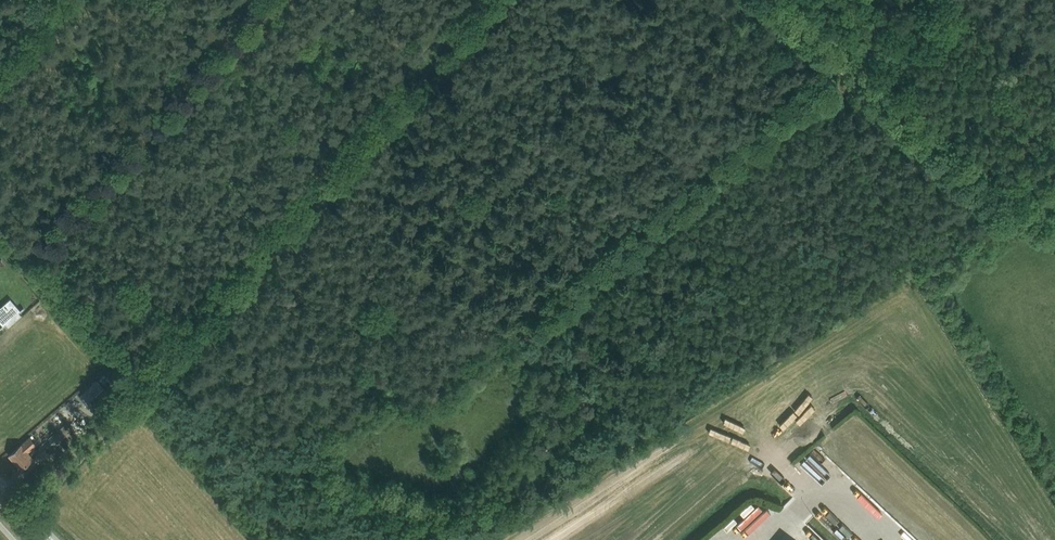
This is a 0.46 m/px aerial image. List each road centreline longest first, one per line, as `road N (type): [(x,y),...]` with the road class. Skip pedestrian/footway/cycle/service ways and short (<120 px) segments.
road 1 (track): [(0,520),(27,501),(148,368)]

